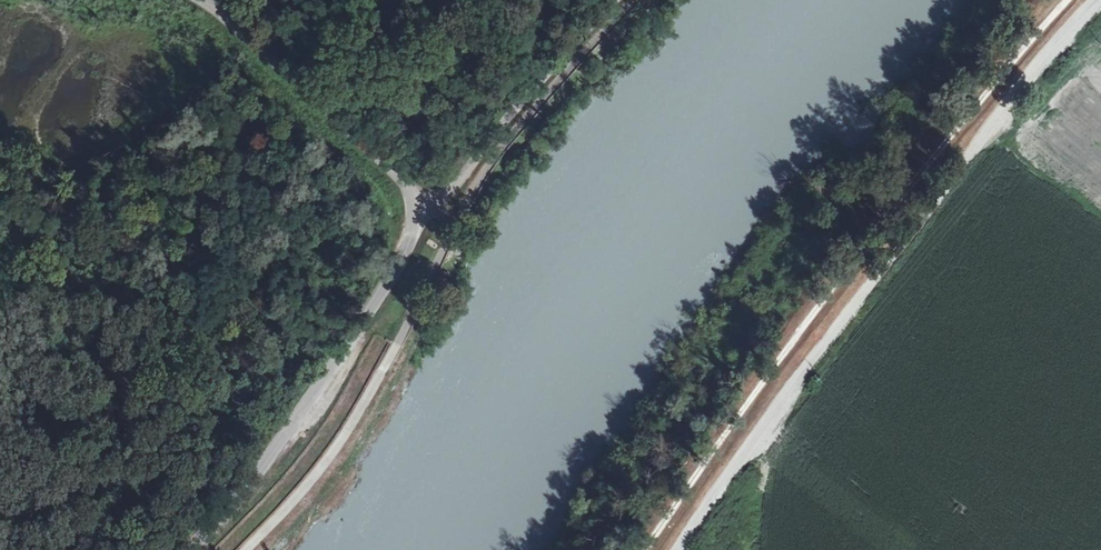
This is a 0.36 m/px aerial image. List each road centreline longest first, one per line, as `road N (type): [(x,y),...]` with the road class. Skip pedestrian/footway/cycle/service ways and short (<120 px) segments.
road 1 (unclassified): [(189,549),(305,416),(430,209),(348,126),(201,0)]
road 2 (track): [(638,549),(892,203),(1061,0)]
road 3 (track): [(681,549),(1049,48),(1098,0)]
road 4 (track): [(430,209),(612,0)]

